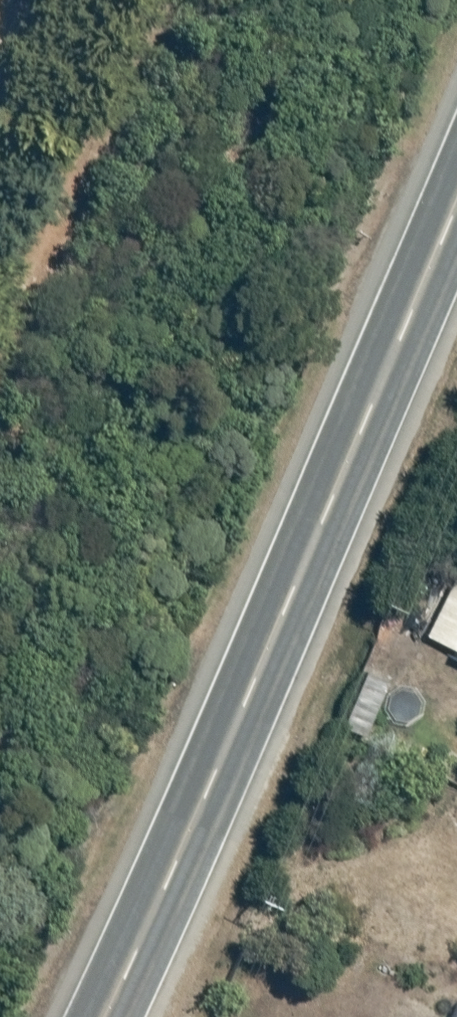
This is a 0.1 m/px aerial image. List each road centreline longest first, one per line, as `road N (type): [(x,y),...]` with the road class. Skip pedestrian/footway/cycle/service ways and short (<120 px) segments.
road 1 (trunk): [(101,1016),(456,193)]
road 2 (trunk): [(295,0),(0,653)]

